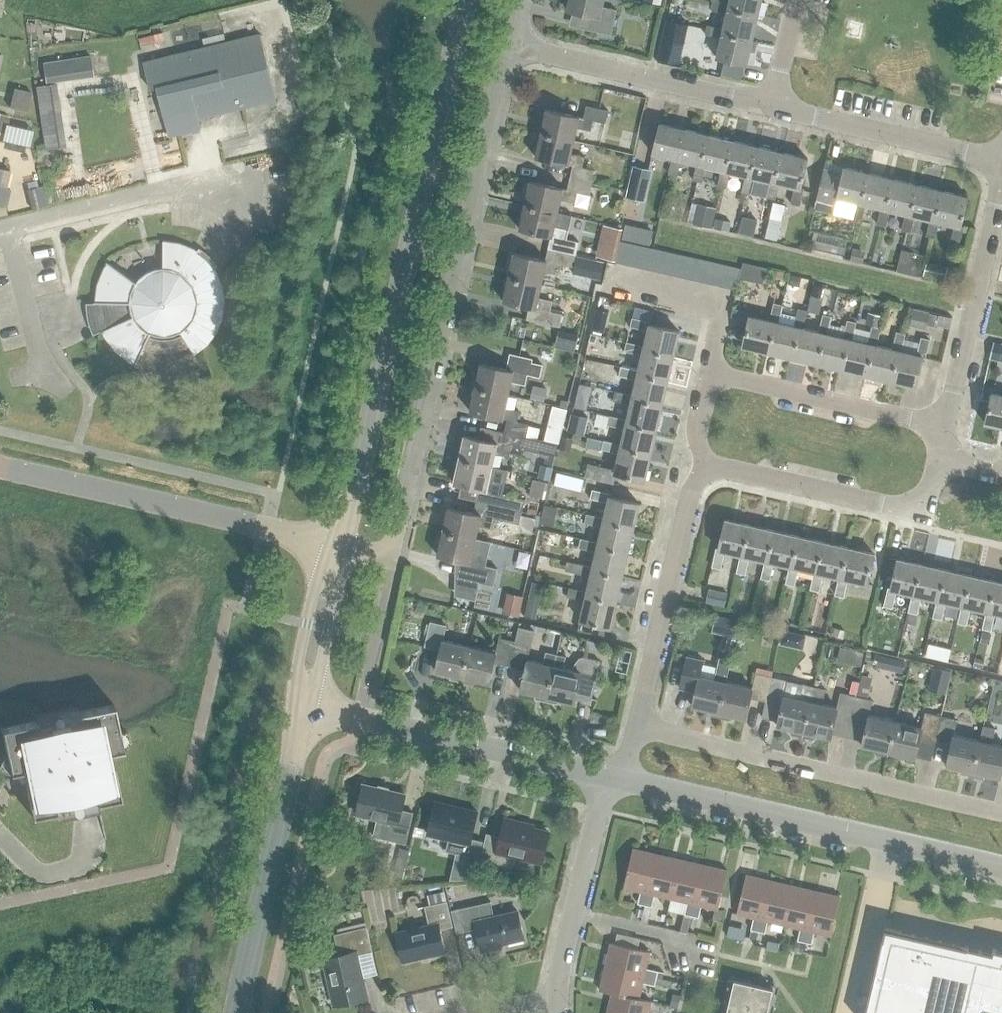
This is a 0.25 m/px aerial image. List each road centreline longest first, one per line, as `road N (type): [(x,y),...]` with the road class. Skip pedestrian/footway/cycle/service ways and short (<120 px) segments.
road 1 (residential): [(340,546),(392,548),(512,45)]
road 2 (tertiary): [(340,546),(466,0)]
road 3 (residential): [(1001,867),(622,779)]
road 4 (residential): [(1001,813),(636,728)]
road 5 (residential): [(340,546),(0,466)]
road 6 (residential): [(943,426),(716,379),(697,432),(713,468)]
road 7 (tertiary): [(237,1012),(301,703)]
road 8 (residential): [(607,775),(301,703)]
road 9 (residential): [(636,728),(690,498),(713,468)]
road 10 (residential): [(772,106),(512,45)]
road 11 (residential): [(713,468),(899,507),(923,498),(940,461)]
road 12 (residential): [(943,426),(1001,184)]
road 13 (residential): [(1001,161),(772,106)]
road 14 (residential): [(557,1003),(607,775)]
road 15 (tertiary): [(340,546),(306,624),(297,665),(301,703)]
road 16 (tertiary): [(301,703),(319,670),(340,546)]

